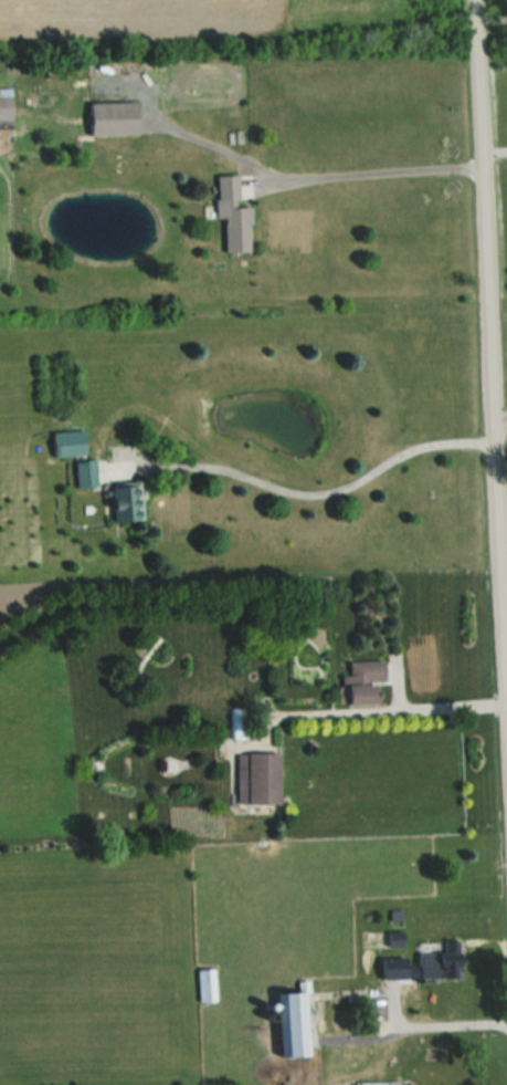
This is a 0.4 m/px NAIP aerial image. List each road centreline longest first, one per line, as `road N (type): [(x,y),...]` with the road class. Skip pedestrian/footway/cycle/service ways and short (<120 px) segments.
road 1 (residential): [(472,0),(506,798)]

